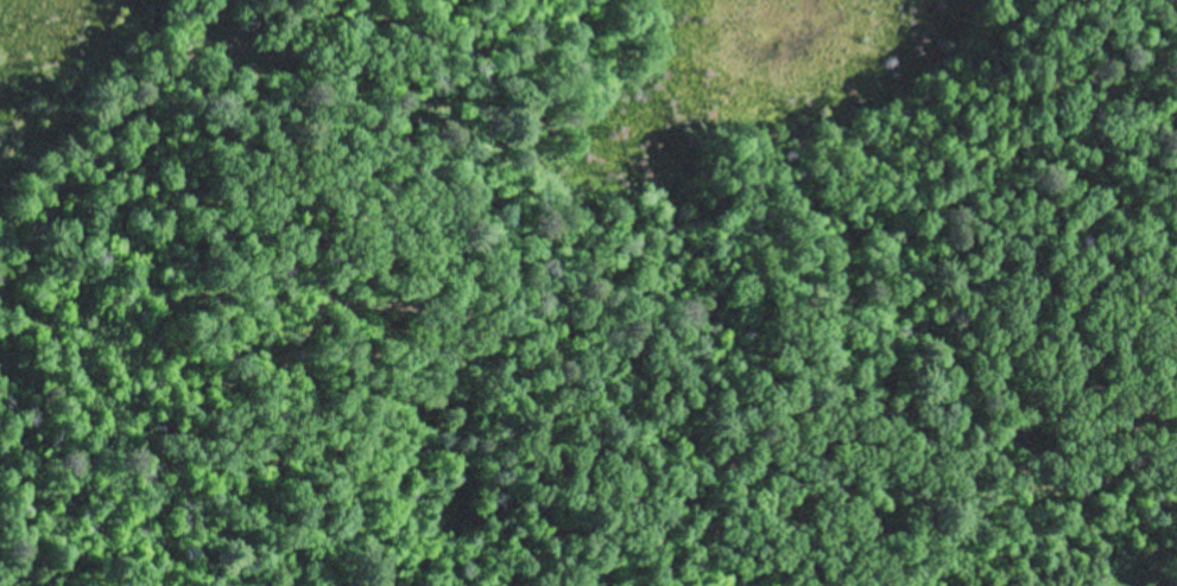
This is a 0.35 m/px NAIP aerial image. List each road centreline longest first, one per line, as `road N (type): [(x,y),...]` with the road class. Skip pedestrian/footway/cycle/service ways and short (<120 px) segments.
road 1 (residential): [(246,0),(230,57),(48,211),(0,272)]

